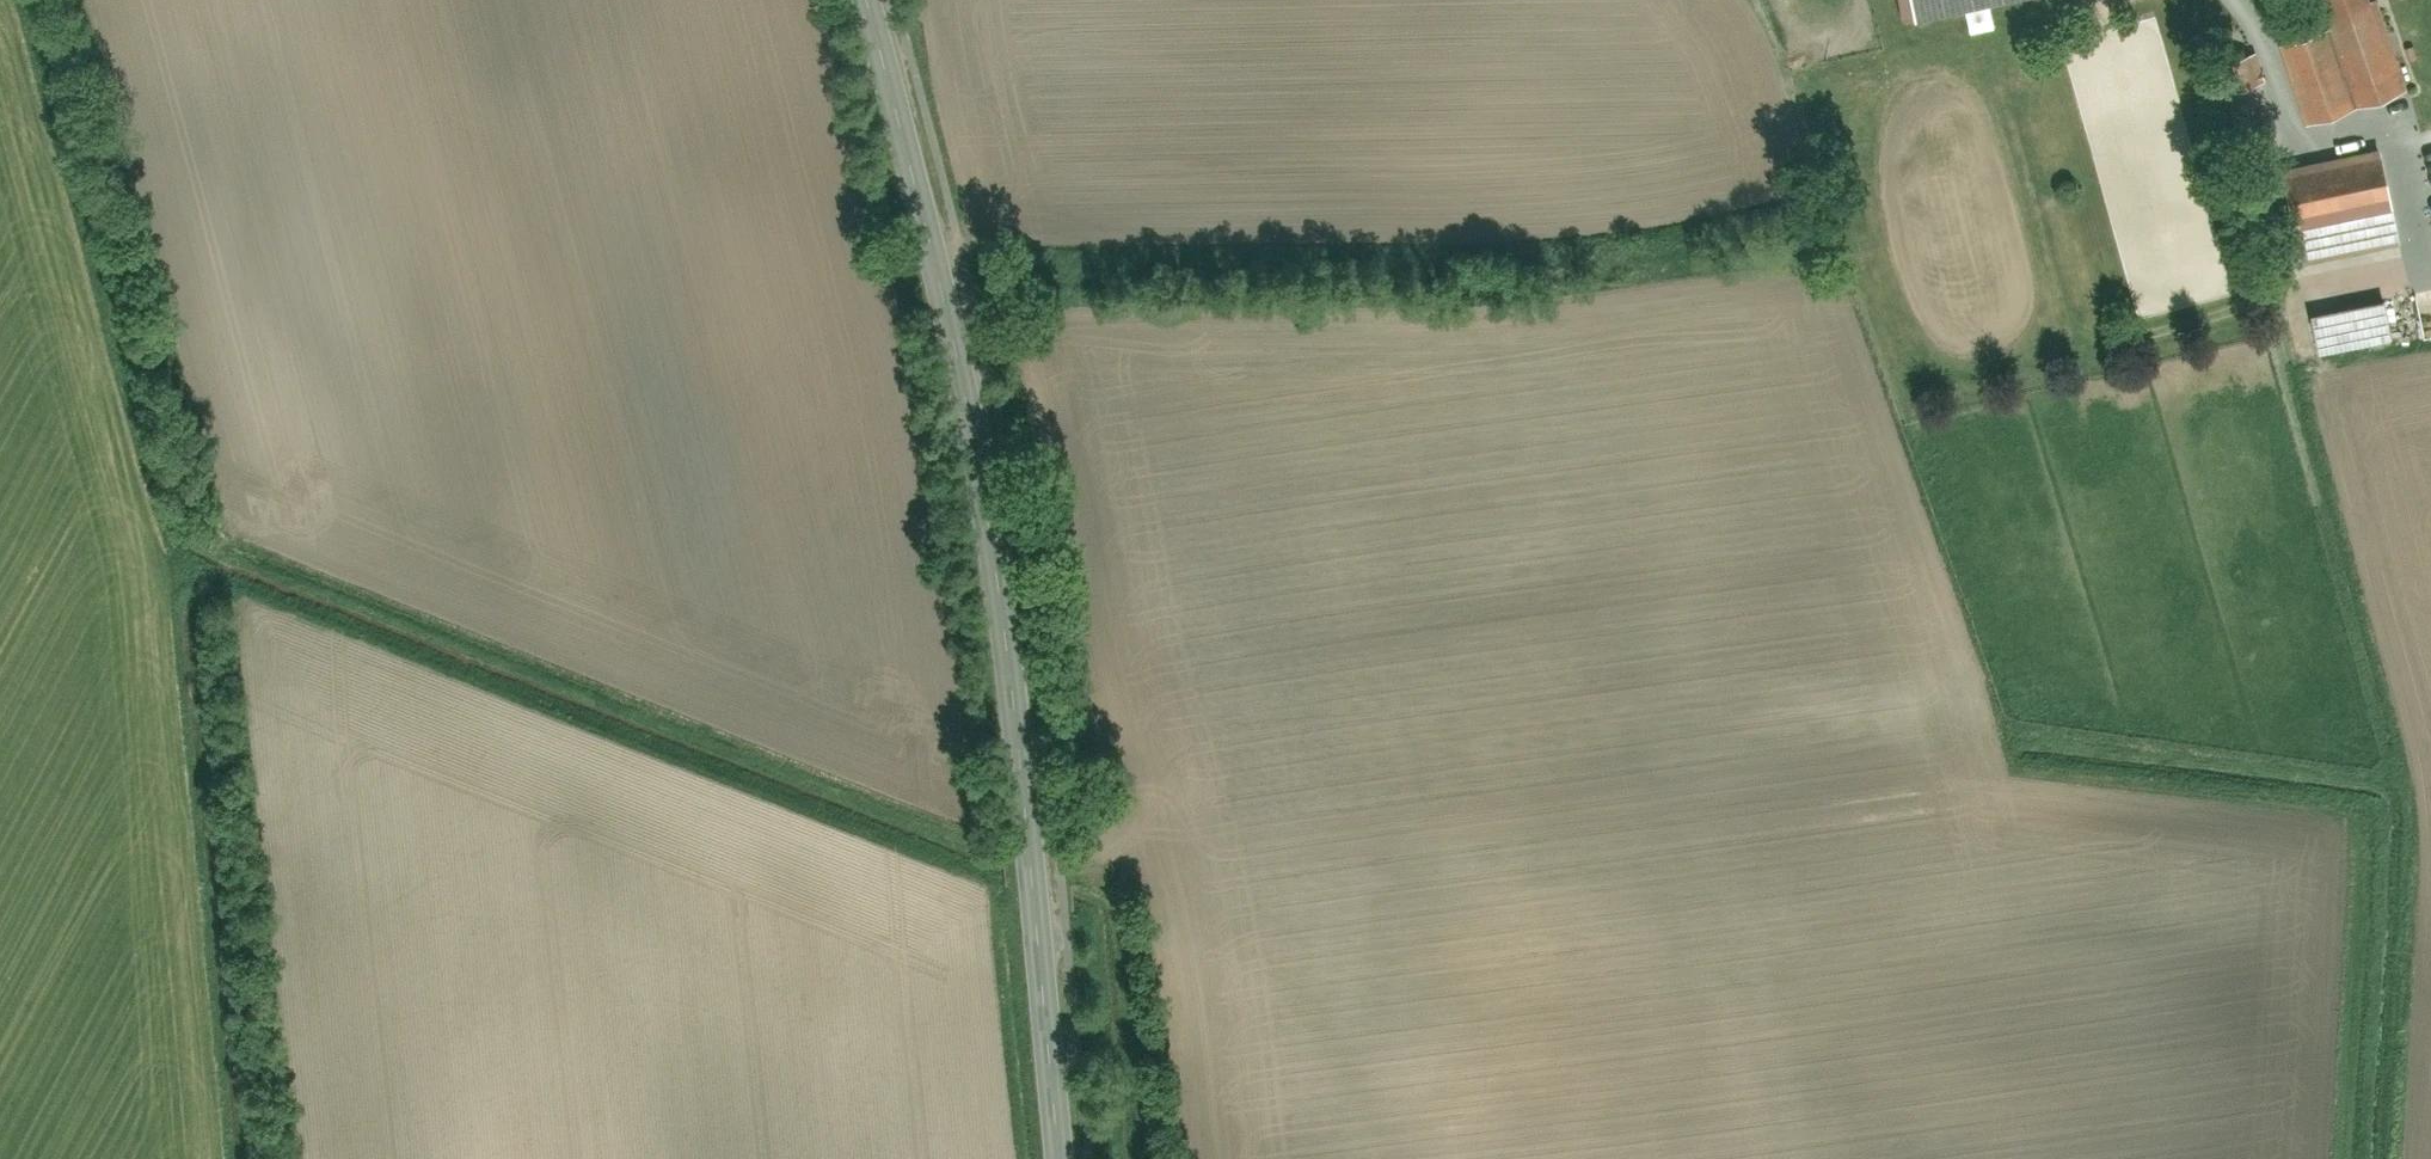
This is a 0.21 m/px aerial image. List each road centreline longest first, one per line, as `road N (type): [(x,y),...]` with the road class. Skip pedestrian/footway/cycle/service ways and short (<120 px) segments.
road 1 (tertiary): [(1061,1158),(1010,669),(977,461),(935,239),(869,0)]

